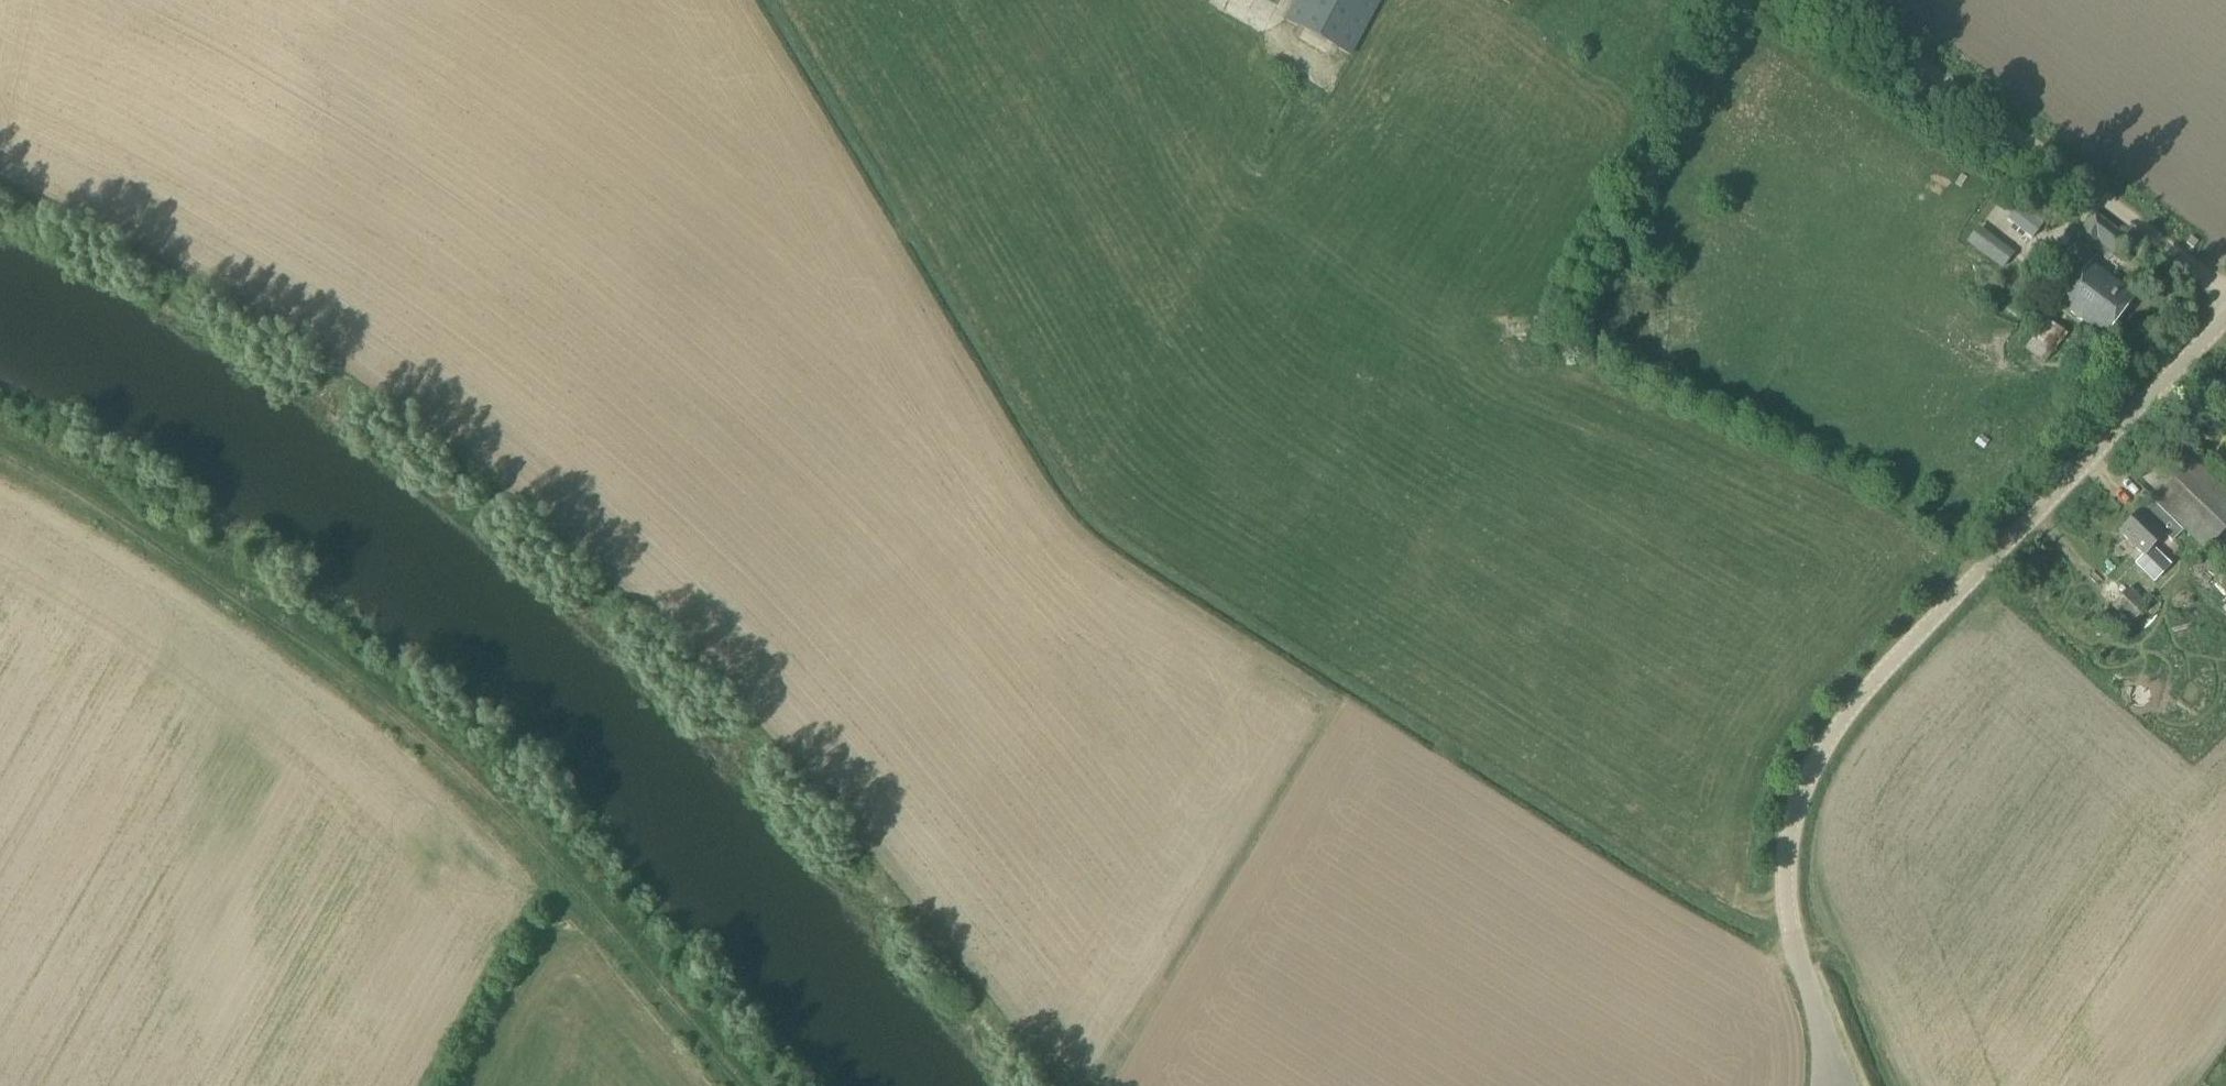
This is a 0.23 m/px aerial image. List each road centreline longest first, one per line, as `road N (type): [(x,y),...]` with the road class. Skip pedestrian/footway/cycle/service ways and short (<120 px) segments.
road 1 (track): [(742,1085),(506,815),(250,609),(131,528),(0,458)]
road 2 (unclassified): [(1827,1041),(1800,974),(1784,891),(1785,853),(1808,777),(1865,692),(2225,318)]
road 3 (unclassified): [(2225,292),(1827,0)]

